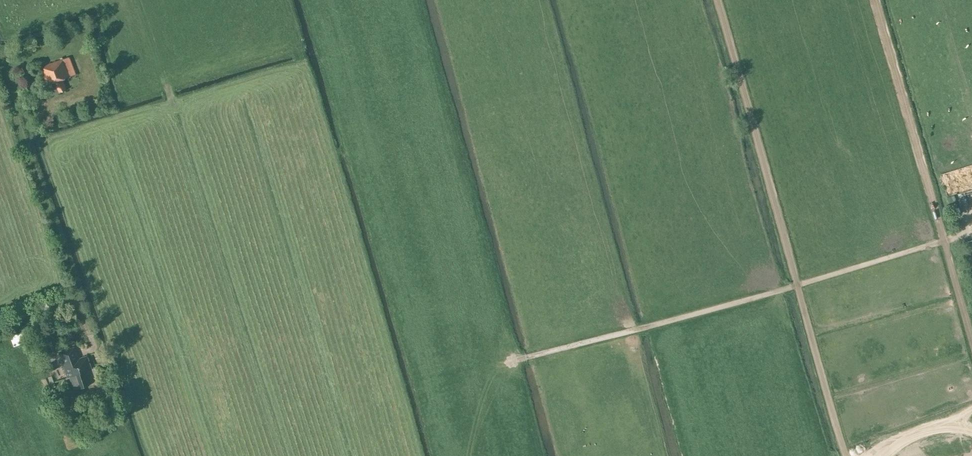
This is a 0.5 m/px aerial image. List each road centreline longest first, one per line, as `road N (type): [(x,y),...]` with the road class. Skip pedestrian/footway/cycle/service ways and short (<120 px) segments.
road 1 (track): [(0,326),(70,299),(76,287),(12,104)]

